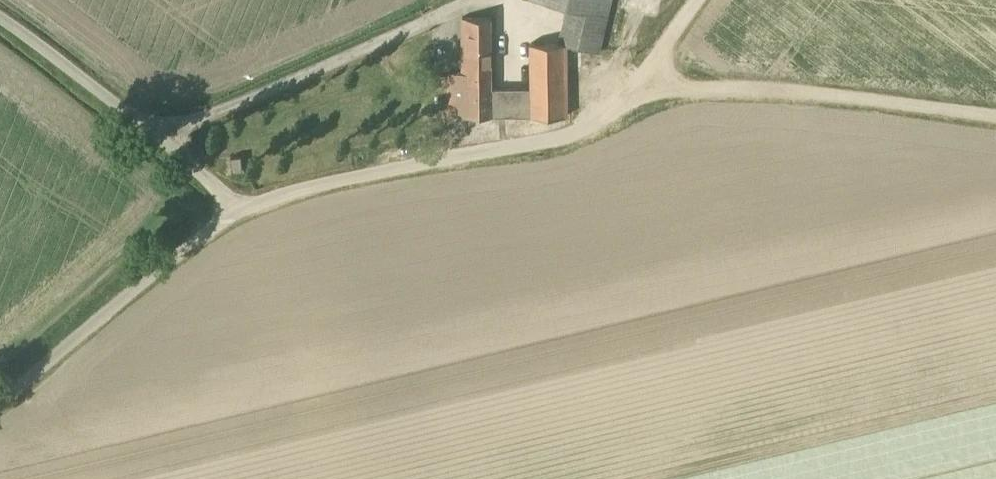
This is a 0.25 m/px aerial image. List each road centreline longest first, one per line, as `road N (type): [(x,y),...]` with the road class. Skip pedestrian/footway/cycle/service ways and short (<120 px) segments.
road 1 (unclassified): [(242,204),(339,172),(404,172),(487,153),(610,99)]
road 2 (track): [(639,83),(769,86),(995,113)]
road 3 (unclassified): [(0,395),(242,204)]
road 4 (unclassified): [(242,204),(0,16)]

